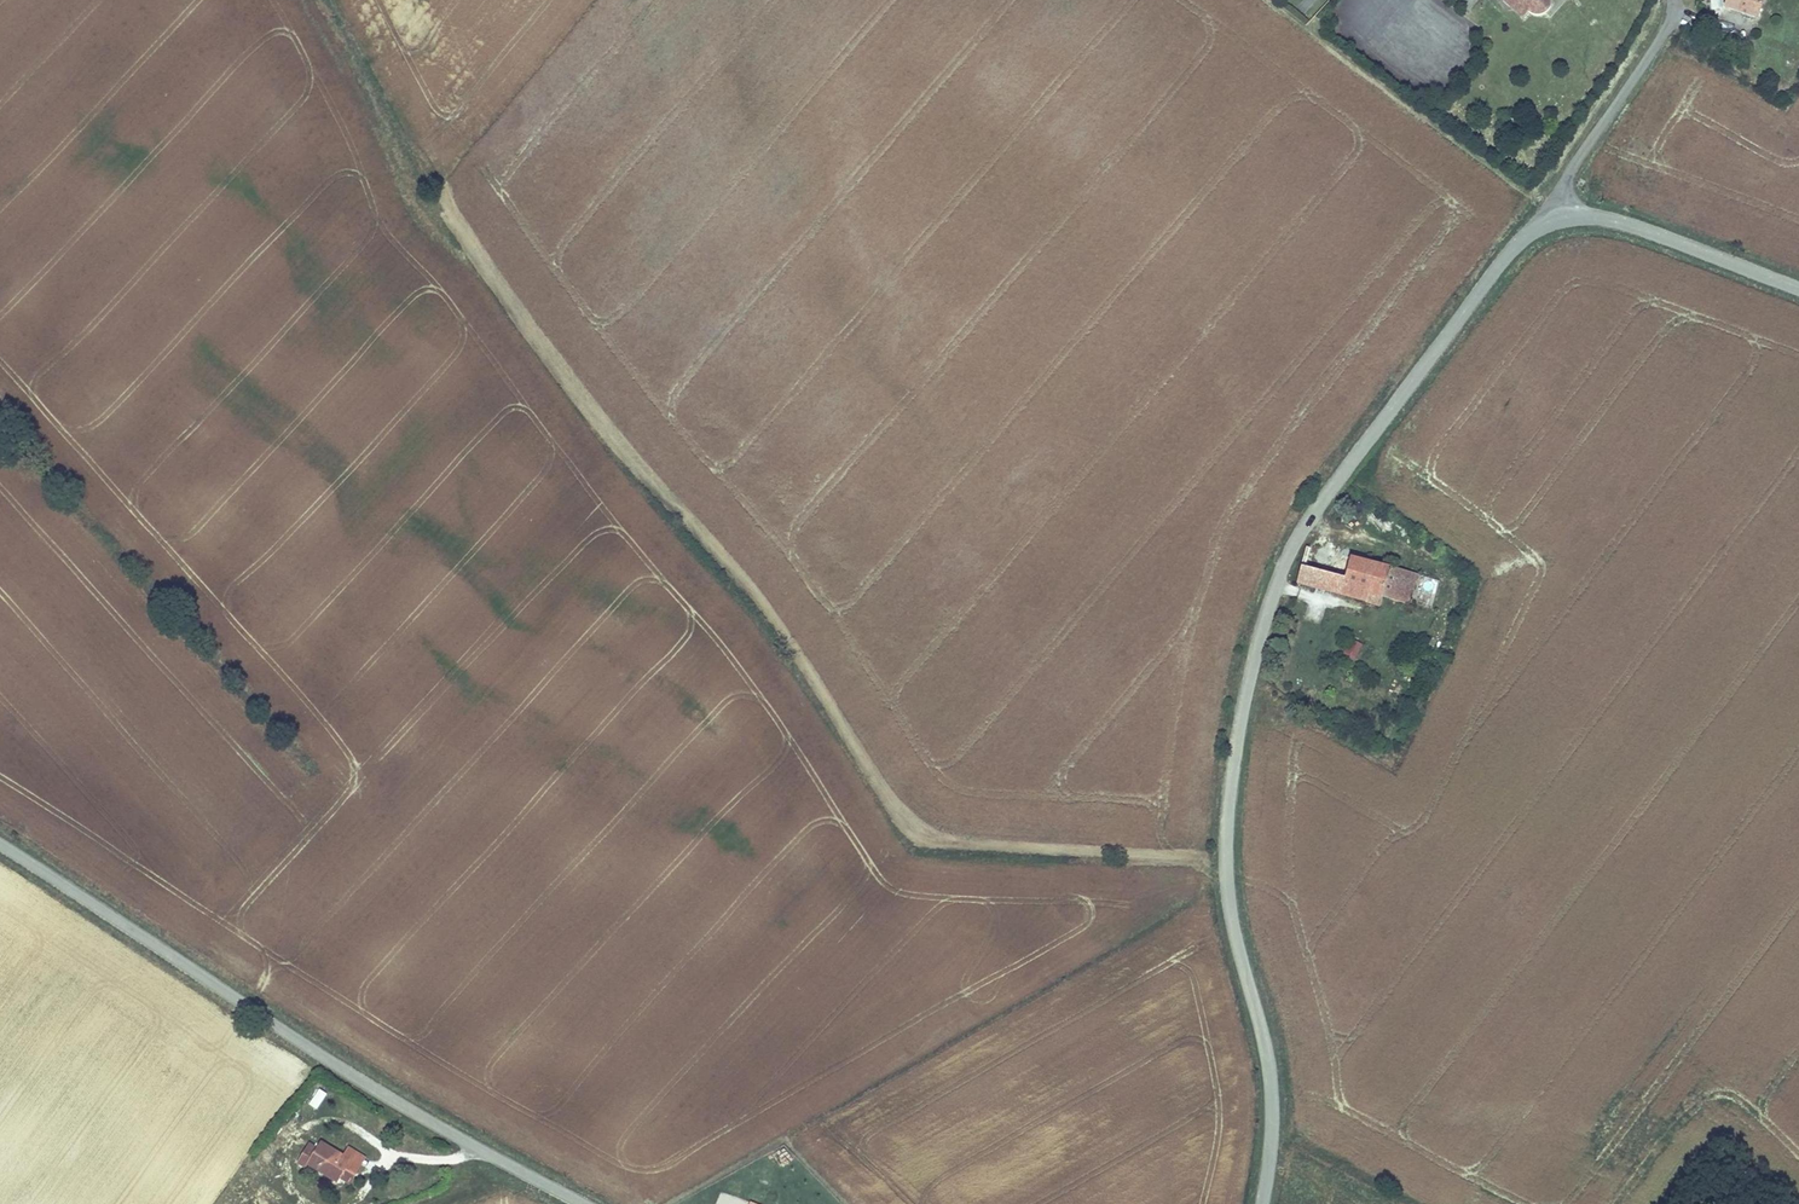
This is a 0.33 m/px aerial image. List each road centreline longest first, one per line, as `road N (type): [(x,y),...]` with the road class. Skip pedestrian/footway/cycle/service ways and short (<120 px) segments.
road 1 (tertiary): [(1559,220),(1498,267),(1341,475),(1296,537),(1261,630),(1231,763),(1224,850),(1229,914),(1270,1093),(1258,1203)]
road 2 (tertiary): [(0,844),(405,1104),(586,1203)]
road 3 (unclassified): [(1677,0),(1570,165),(1559,220)]
road 4 (tertiary): [(1798,289),(1648,231),(1559,220)]

